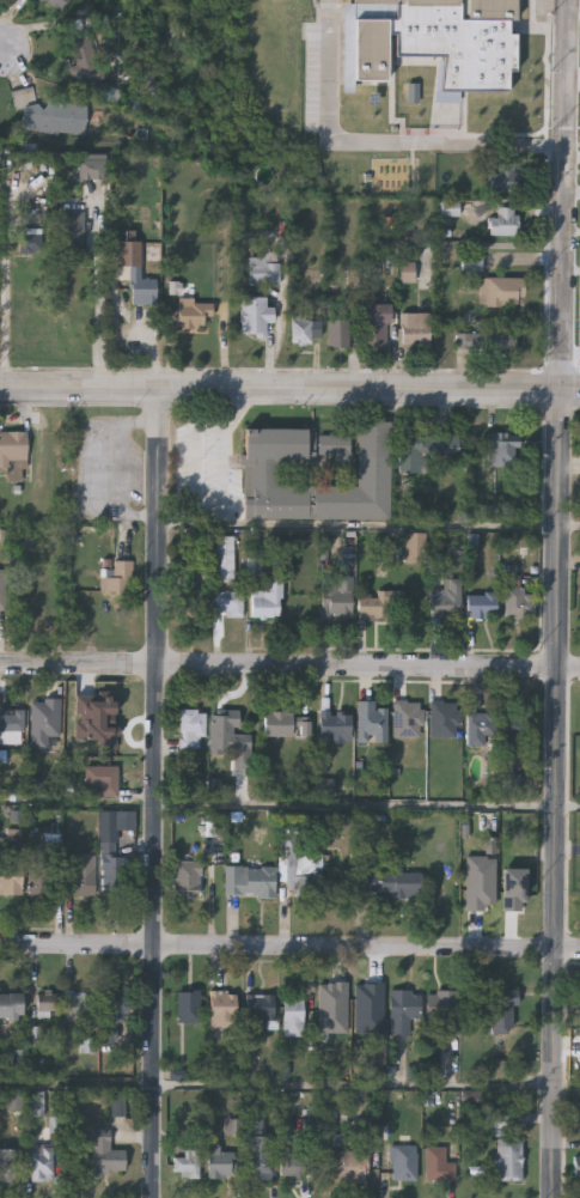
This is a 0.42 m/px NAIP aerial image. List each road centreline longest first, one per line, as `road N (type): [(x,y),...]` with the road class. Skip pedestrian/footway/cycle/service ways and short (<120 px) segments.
road 1 (tertiary): [(550,1197),(556,389),(568,0)]
road 2 (residential): [(154,1197),(158,388)]
road 3 (residential): [(579,953),(0,949)]
road 4 (residential): [(579,670),(0,666)]
road 5 (tertiary): [(579,389),(0,387)]

